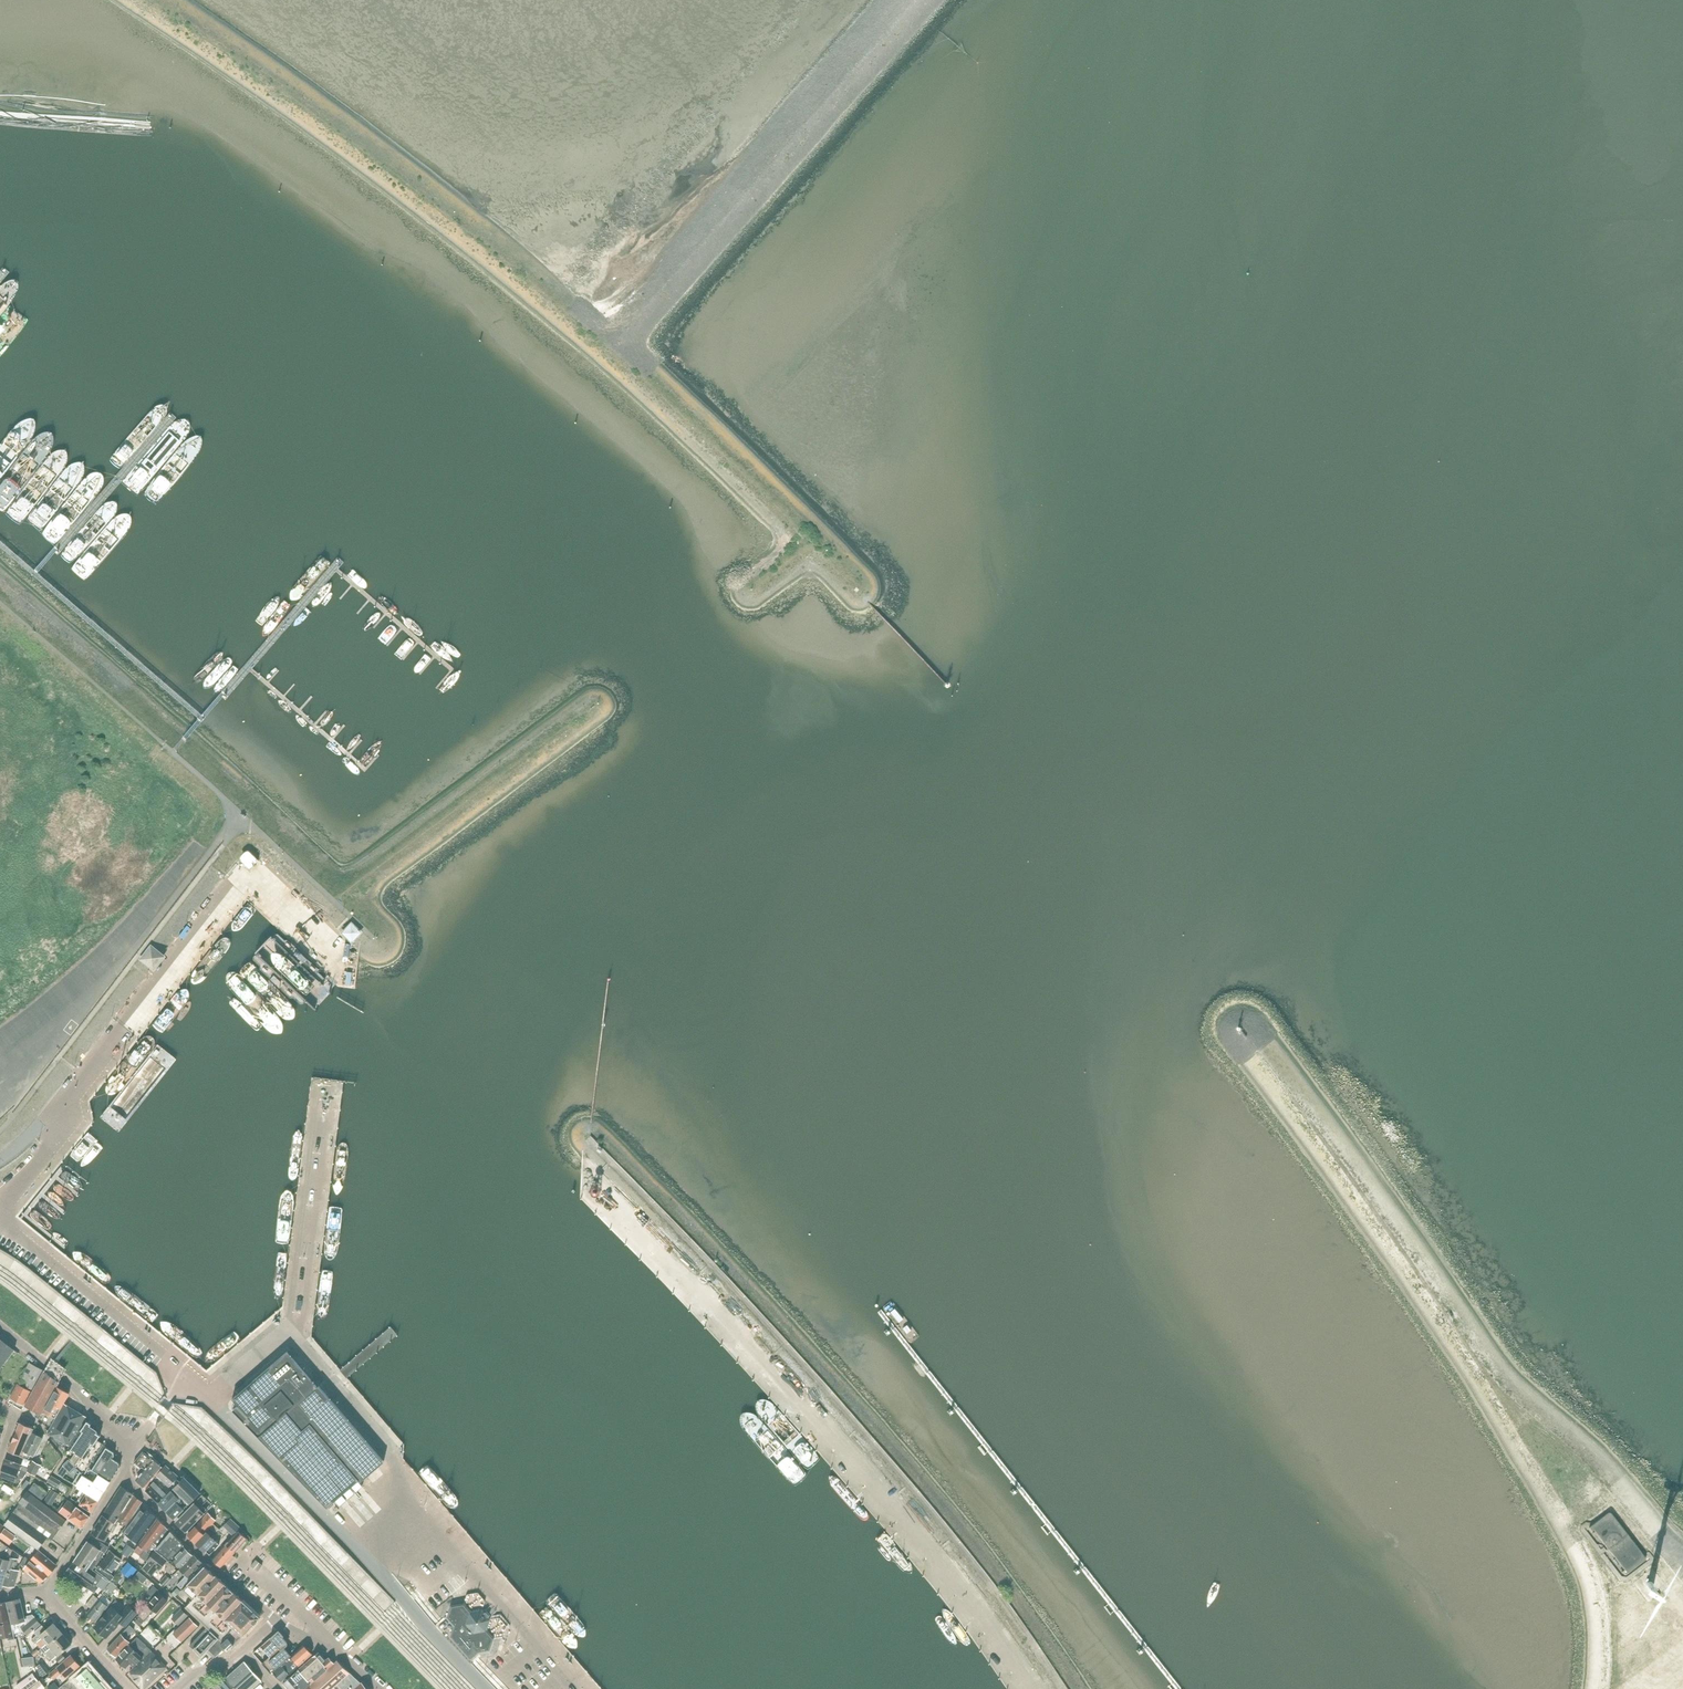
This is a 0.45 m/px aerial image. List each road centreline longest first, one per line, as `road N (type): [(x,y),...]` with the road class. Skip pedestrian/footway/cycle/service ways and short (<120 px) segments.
road 1 (unclassified): [(574,1688),(391,1450),(286,1331),(209,1398)]
road 2 (unclassified): [(68,1104),(247,876),(344,965)]
road 3 (unclassified): [(487,1688),(209,1398)]
road 4 (unclassified): [(187,1376),(0,1221)]
road 5 (residential): [(120,1475),(272,1617)]
road 6 (residential): [(132,1451),(81,1393),(0,1327)]
road 7 (residential): [(42,1593),(120,1475)]
road 8 (residential): [(131,1688),(42,1593)]
road 9 (unclassified): [(0,1211),(49,1146),(68,1104)]
road 10 (residential): [(376,1688),(341,1657),(272,1617)]

